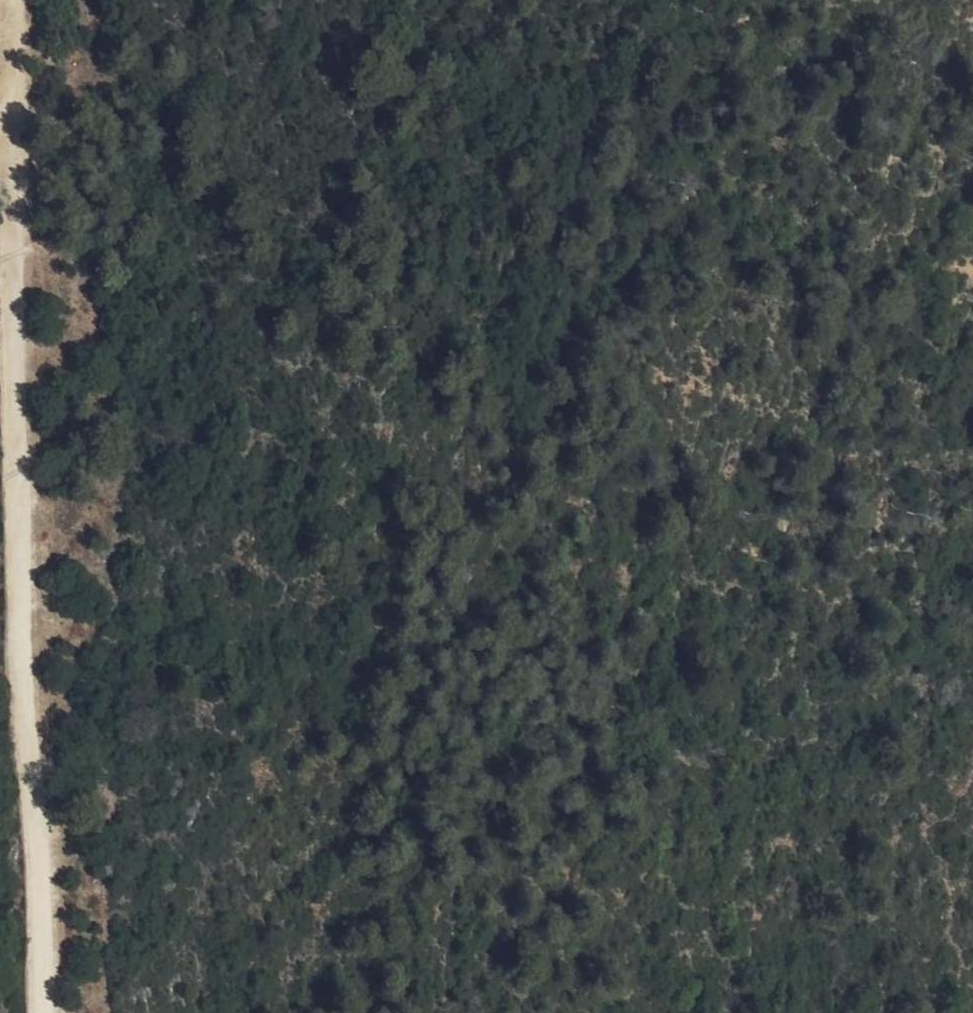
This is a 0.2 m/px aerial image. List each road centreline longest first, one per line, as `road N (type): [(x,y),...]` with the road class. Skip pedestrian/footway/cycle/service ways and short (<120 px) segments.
road 1 (track): [(10,0),(13,373),(40,1012)]

